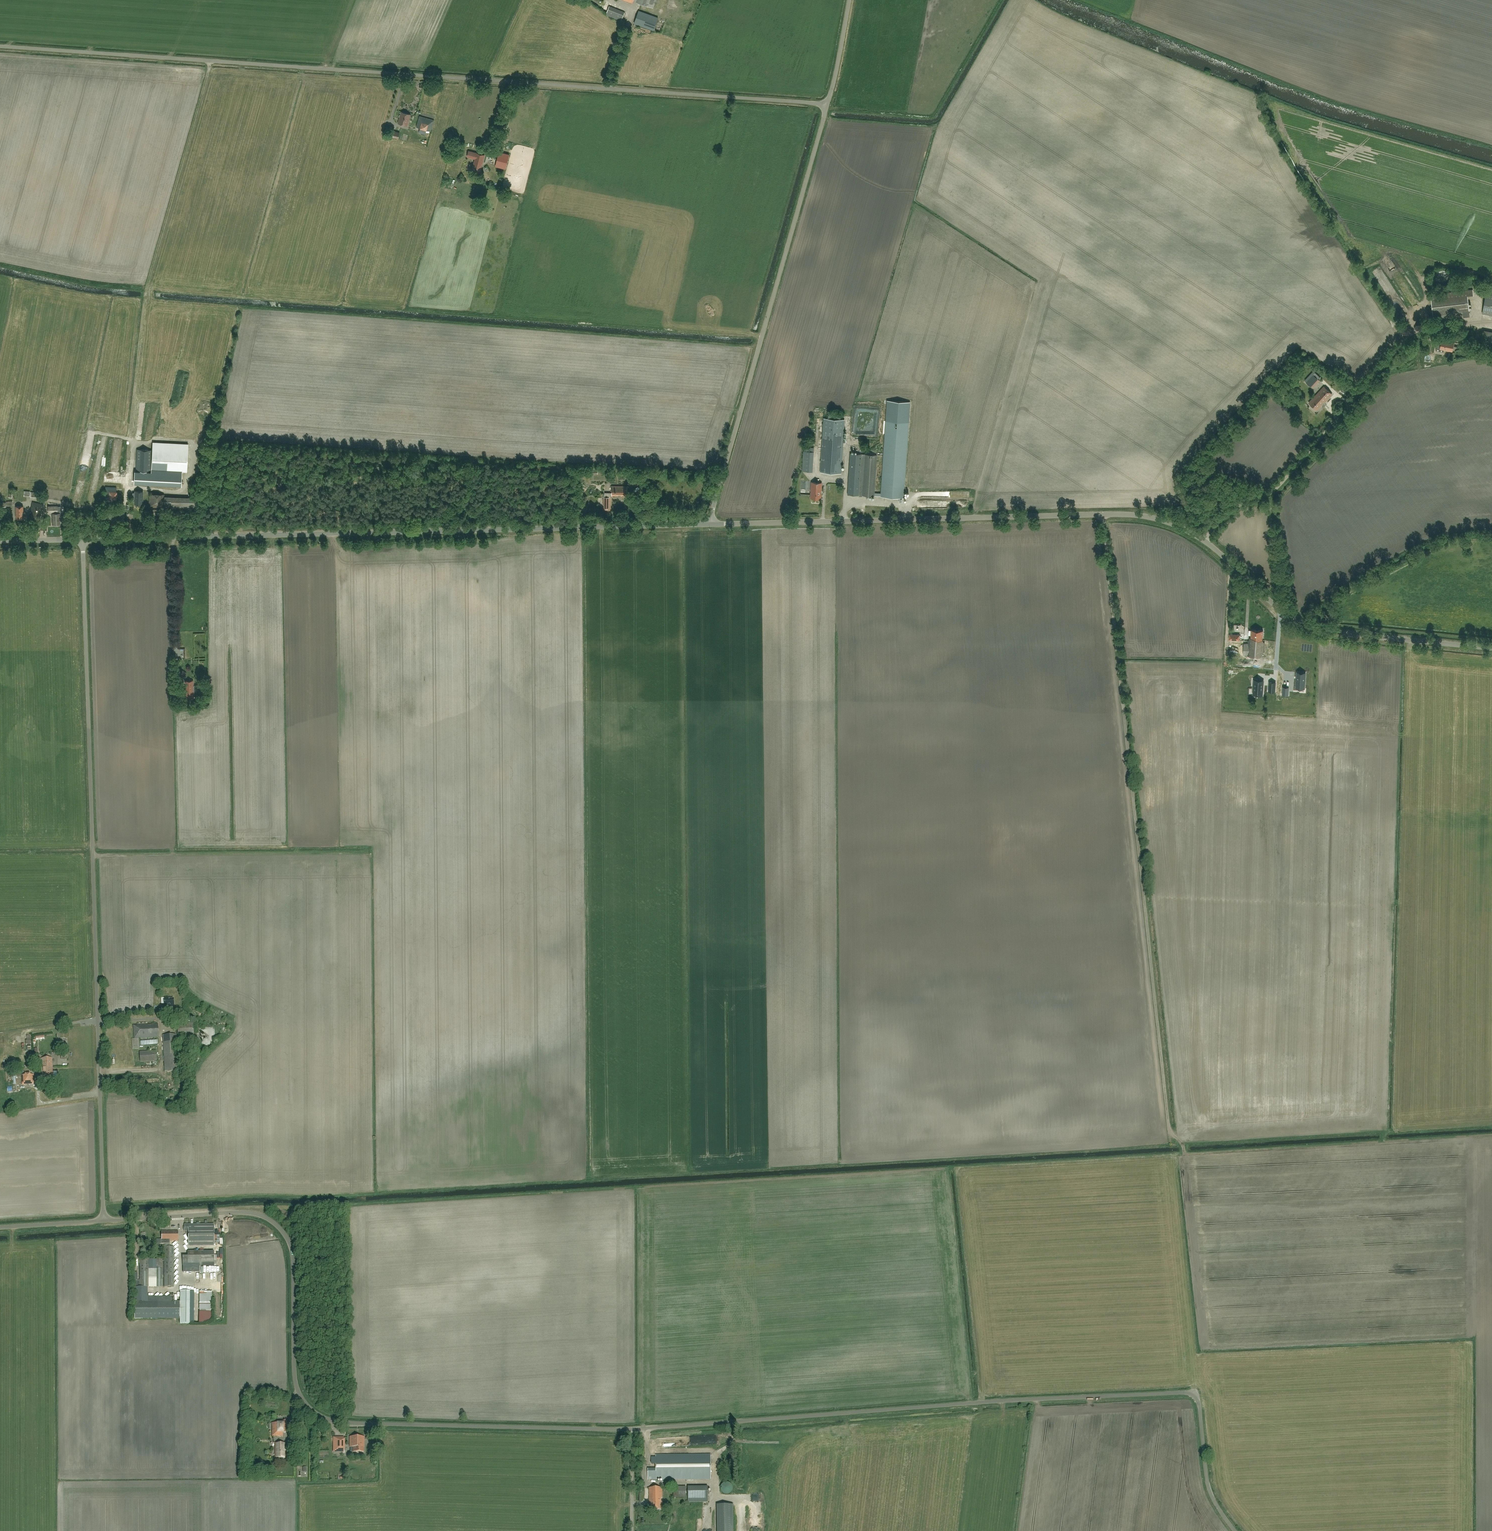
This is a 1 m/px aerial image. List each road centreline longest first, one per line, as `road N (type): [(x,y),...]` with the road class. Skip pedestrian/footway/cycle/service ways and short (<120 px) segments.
road 1 (unclassified): [(828,104),(0,46)]
road 2 (unclassified): [(633,1429),(327,1419),(296,1384),(293,1252),(278,1226),(240,1212),(104,1221)]
road 3 (unclassified): [(104,1221),(84,540)]
road 4 (unclassified): [(1170,1144),(1102,515)]
road 5 (tertiary): [(84,540),(709,524)]
road 6 (unclassified): [(633,1429),(1193,1394)]
road 7 (unclassified): [(709,524),(828,104)]
road 8 (tertiary): [(709,524),(1102,515)]
road 9 (track): [(130,438),(149,276),(212,61)]
road 10 (tertiary): [(1491,650),(1316,629),(1282,611),(1205,541)]
road 11 (unclassified): [(1236,1530),(1208,1483),(1193,1394)]

